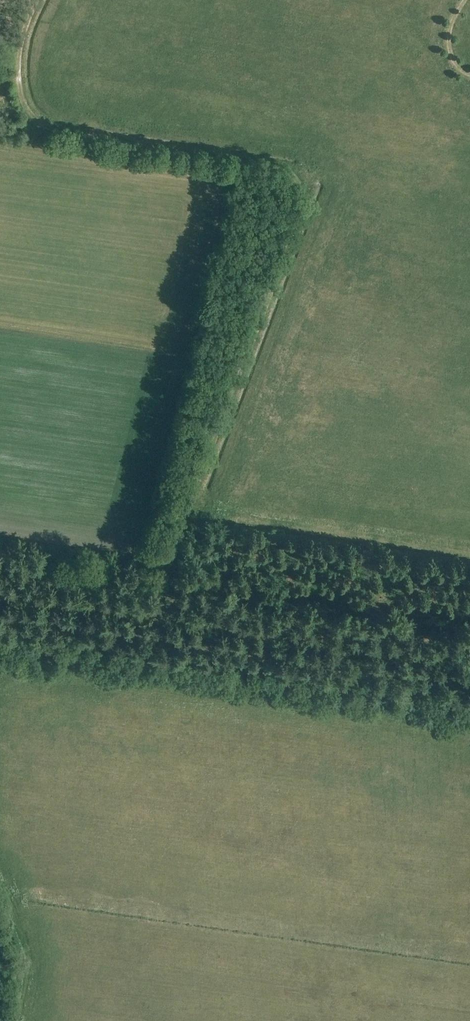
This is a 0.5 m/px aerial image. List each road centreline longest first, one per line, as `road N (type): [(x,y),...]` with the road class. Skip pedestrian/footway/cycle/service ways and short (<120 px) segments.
road 1 (track): [(134,551),(166,558),(309,188),(290,171),(40,124),(22,101),(17,76),(38,0)]
road 2 (tertiary): [(469,656),(0,585)]

